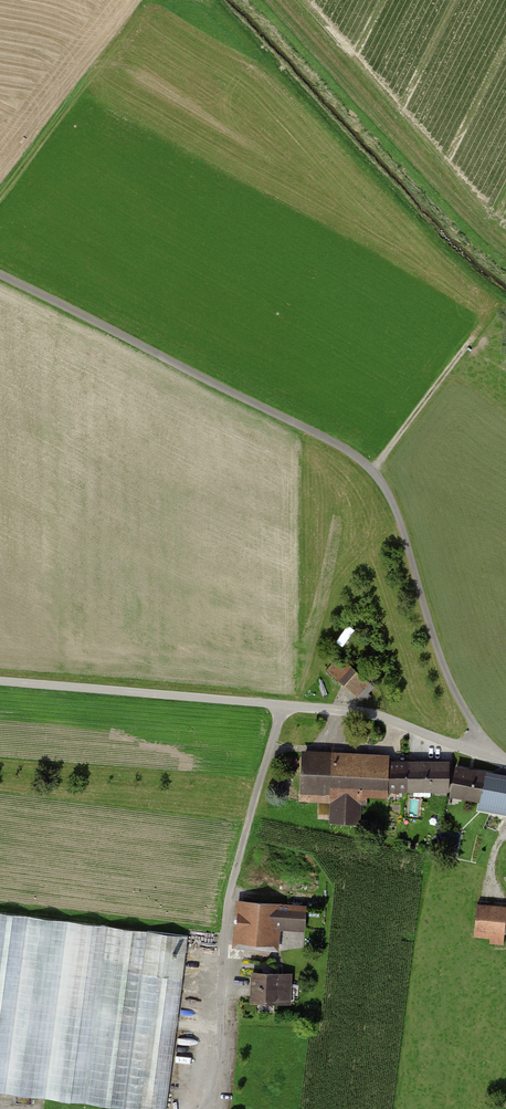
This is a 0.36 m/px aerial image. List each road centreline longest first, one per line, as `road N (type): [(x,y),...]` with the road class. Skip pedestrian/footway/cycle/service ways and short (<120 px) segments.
road 1 (unclassified): [(501,758),(448,676),(400,515),(376,471),(0,275)]
road 2 (unclassified): [(501,758),(375,713),(0,682)]
road 3 (track): [(280,706),(229,886),(213,1108)]
road 4 (track): [(0,198),(152,0)]
road 5 (track): [(376,471),(489,319)]

